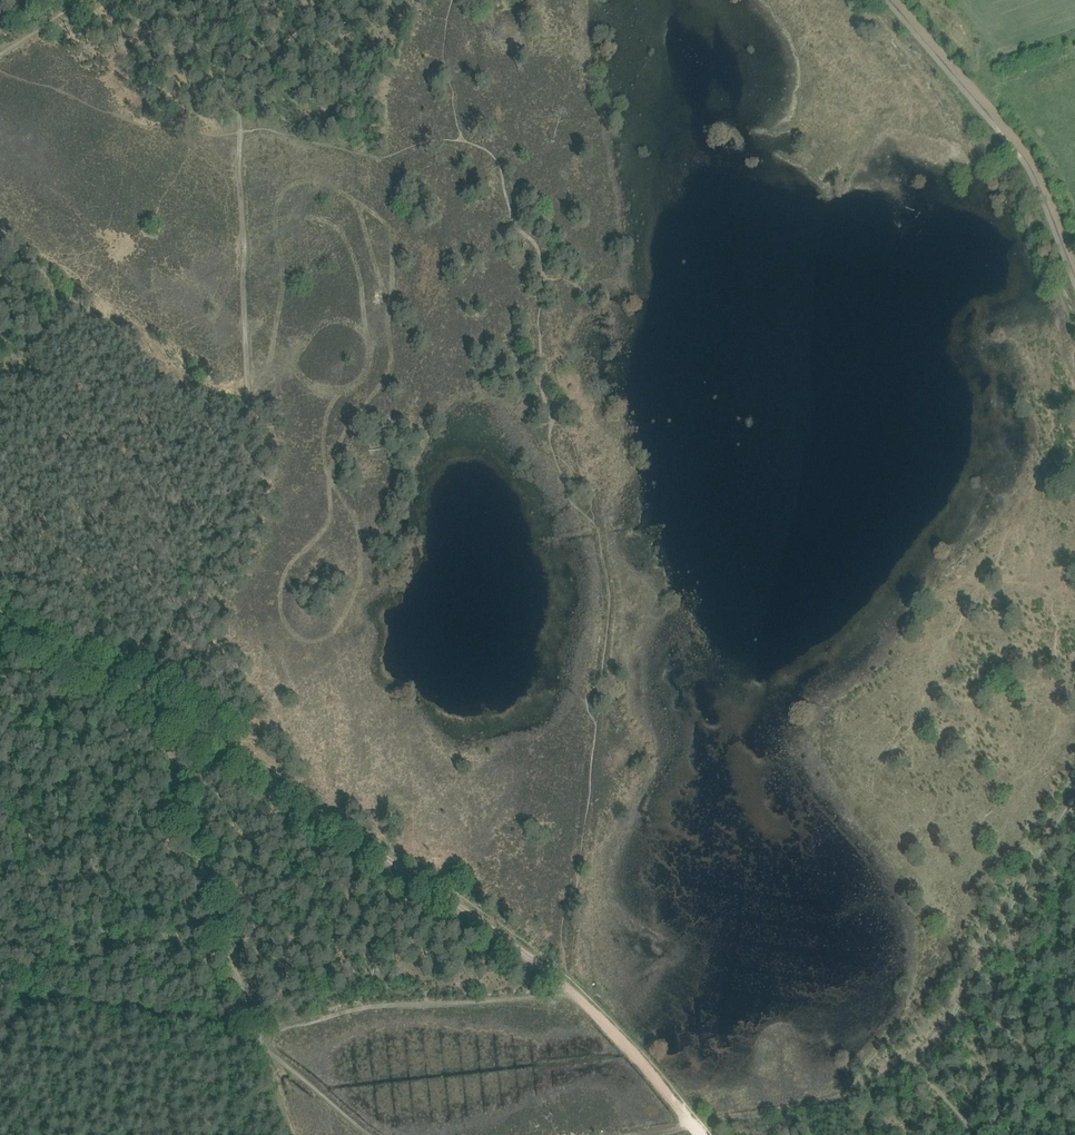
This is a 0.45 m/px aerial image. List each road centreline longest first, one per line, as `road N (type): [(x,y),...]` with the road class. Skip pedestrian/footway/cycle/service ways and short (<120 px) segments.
road 1 (track): [(702,1134),(588,1007),(529,956),(237,758),(0,623)]
road 2 (track): [(373,1134),(258,1038),(163,1010),(0,988)]
road 3 (track): [(154,697),(258,1038)]
road 4 (track): [(258,1038),(372,1006),(561,994),(573,984)]
road 5 (track): [(1074,263),(1022,145),(896,0)]

